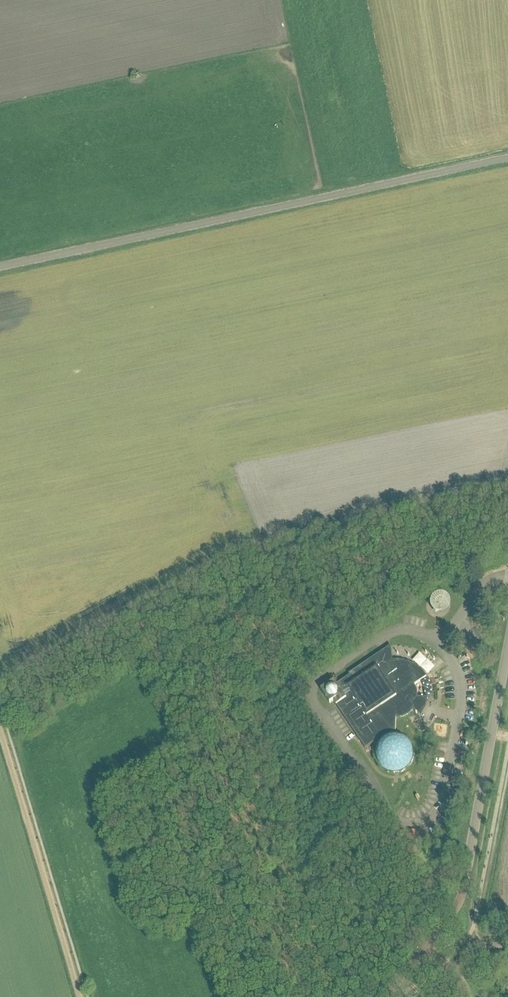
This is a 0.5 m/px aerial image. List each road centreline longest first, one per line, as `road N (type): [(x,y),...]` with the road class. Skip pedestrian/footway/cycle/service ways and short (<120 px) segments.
road 1 (unclassified): [(507,159),(0,268)]
road 2 (unclassified): [(423,949),(459,902),(507,653)]
road 3 (track): [(0,727),(83,996)]

